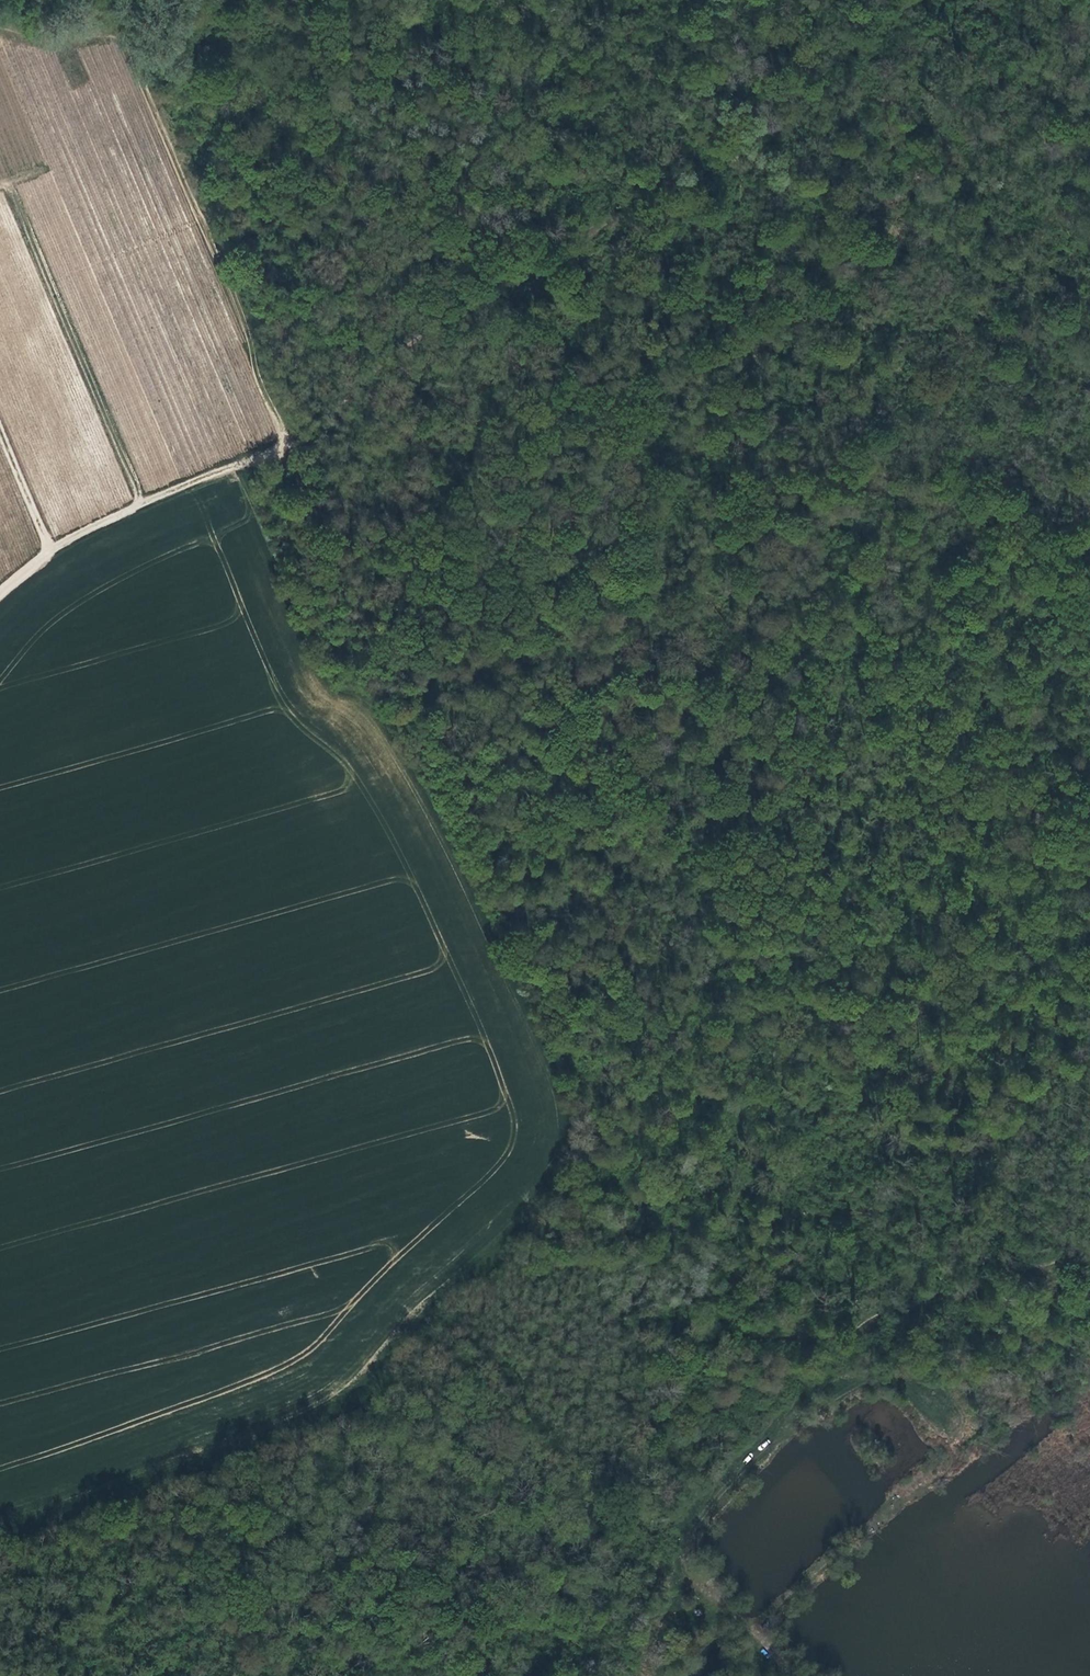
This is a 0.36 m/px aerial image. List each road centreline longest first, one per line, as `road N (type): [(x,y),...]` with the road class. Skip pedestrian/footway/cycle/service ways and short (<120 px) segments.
road 1 (track): [(278,452),(284,437),(245,322),(130,46),(118,36),(64,40),(0,28)]
road 2 (track): [(0,186),(99,397),(138,504)]
road 3 (track): [(50,551),(156,495),(296,447)]
road 4 (track): [(50,551),(0,430)]

